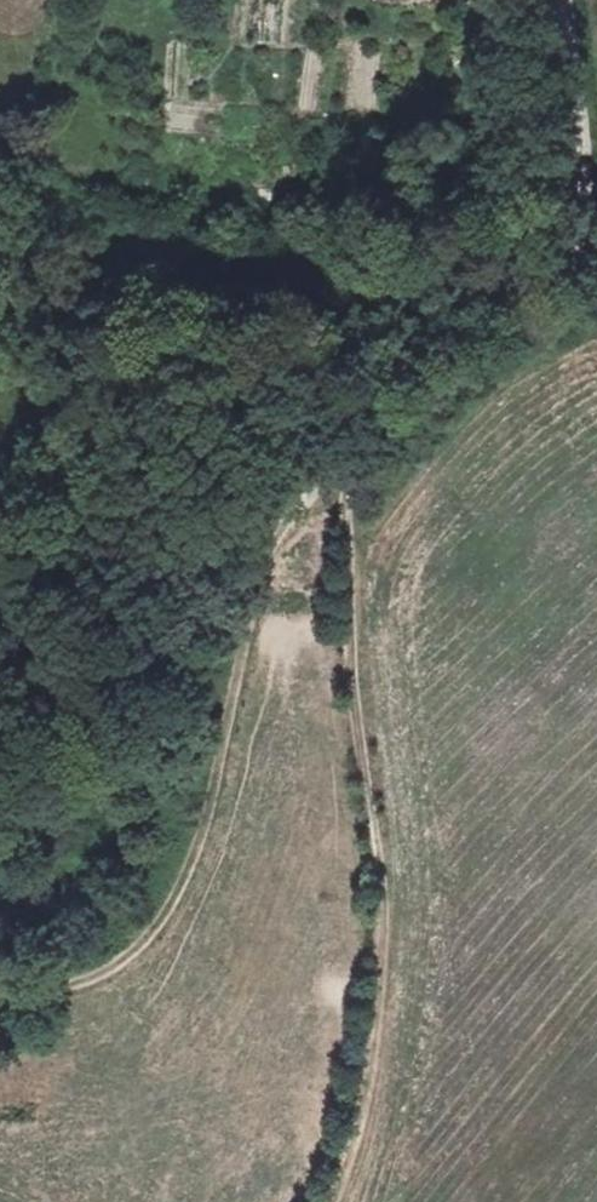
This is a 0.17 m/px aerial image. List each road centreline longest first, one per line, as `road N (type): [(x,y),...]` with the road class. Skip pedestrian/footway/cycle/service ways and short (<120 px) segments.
road 1 (track): [(596,265),(428,381),(347,451),(352,682),(381,931),(368,1096),(338,1201)]
road 2 (track): [(347,451),(264,583),(189,873),(159,932),(93,979),(57,990),(26,994),(0,978)]
road 3 (unclassified): [(560,0),(596,169)]

